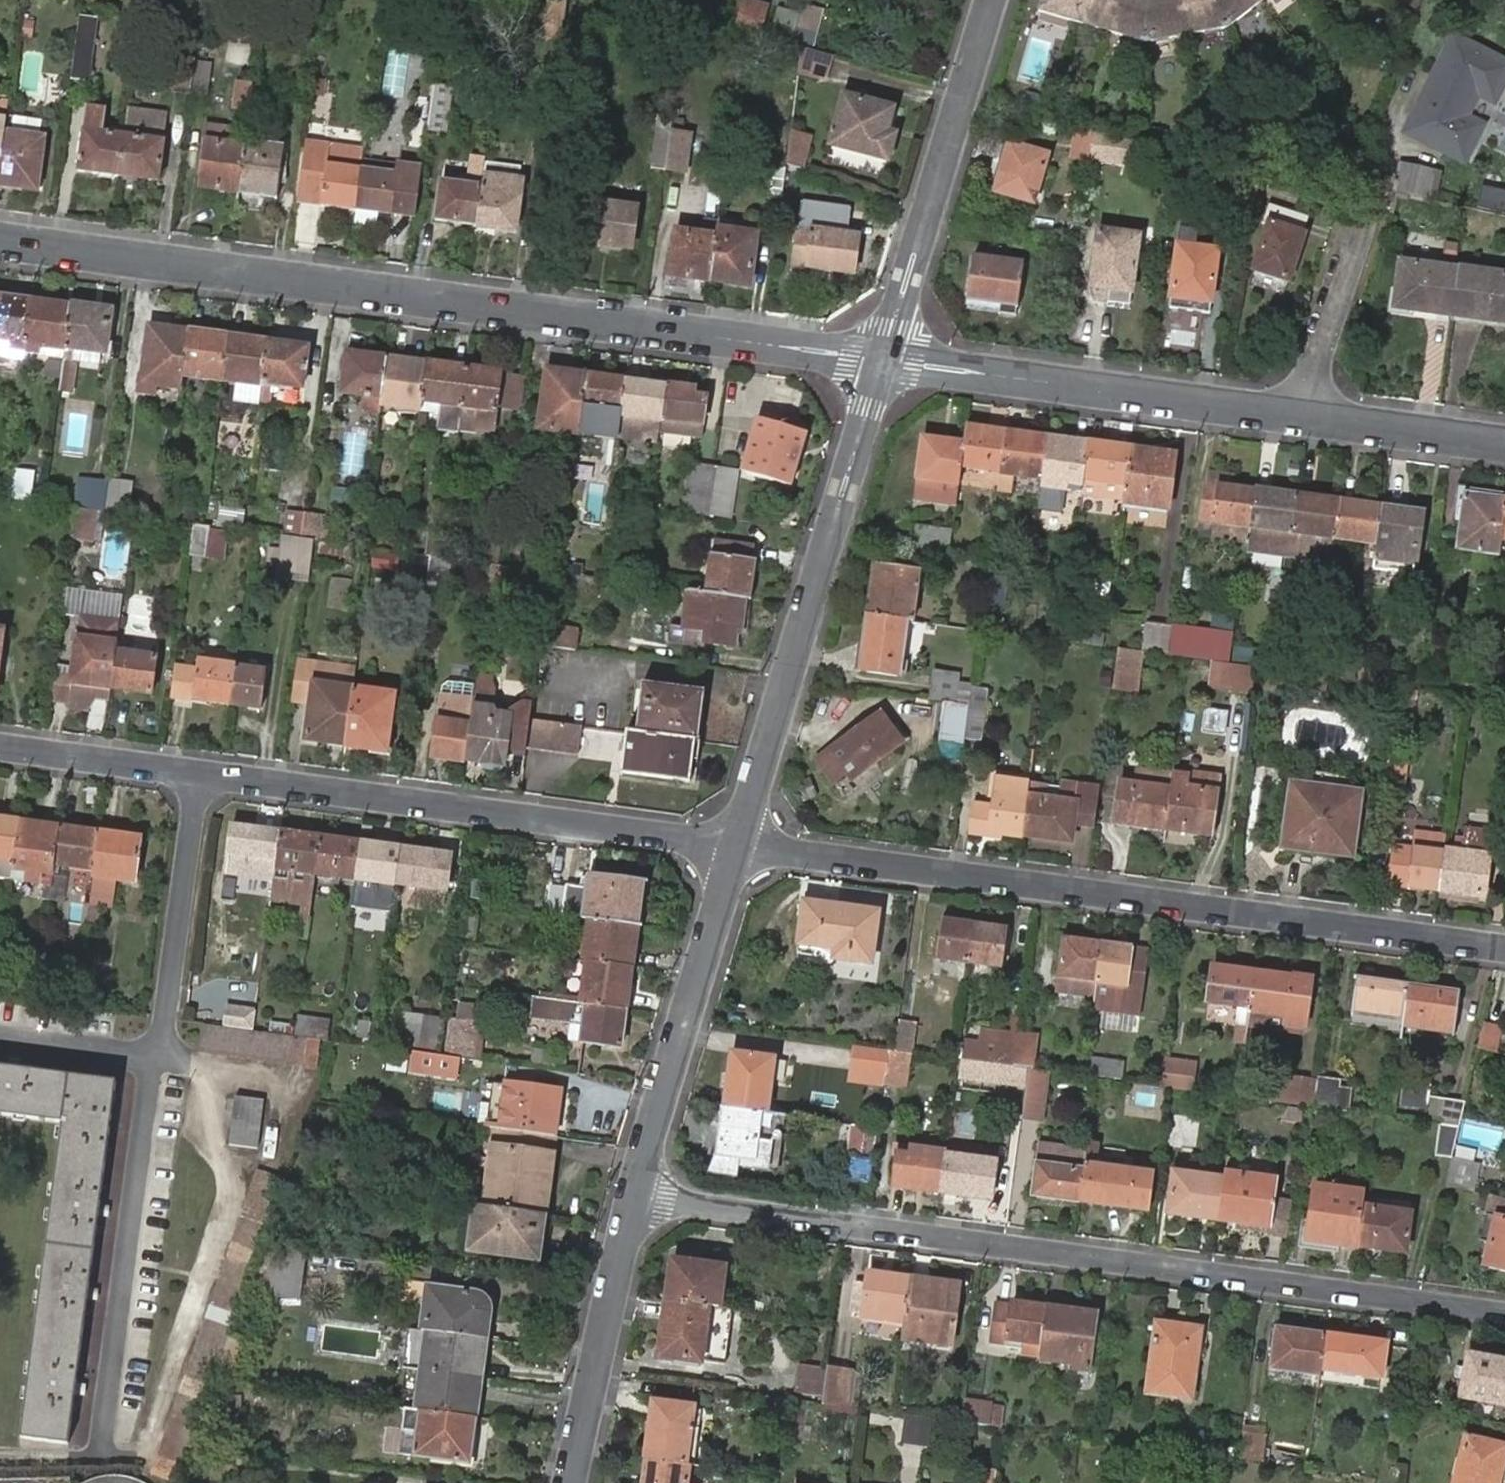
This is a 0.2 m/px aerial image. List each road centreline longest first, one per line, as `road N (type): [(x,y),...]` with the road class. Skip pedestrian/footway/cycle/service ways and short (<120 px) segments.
road 1 (residential): [(0,242),(883,361)]
road 2 (residential): [(635,1192),(1504,1314)]
road 3 (residential): [(738,845),(1504,946)]
road 4 (residential): [(0,746),(738,845)]
road 5 (residential): [(883,361),(1504,445)]
road 6 (residential): [(883,361),(738,845)]
road 7 (residential): [(992,0),(883,361)]
road 8 (residential): [(738,845),(635,1192)]
road 9 (residential): [(635,1192),(570,1482)]

